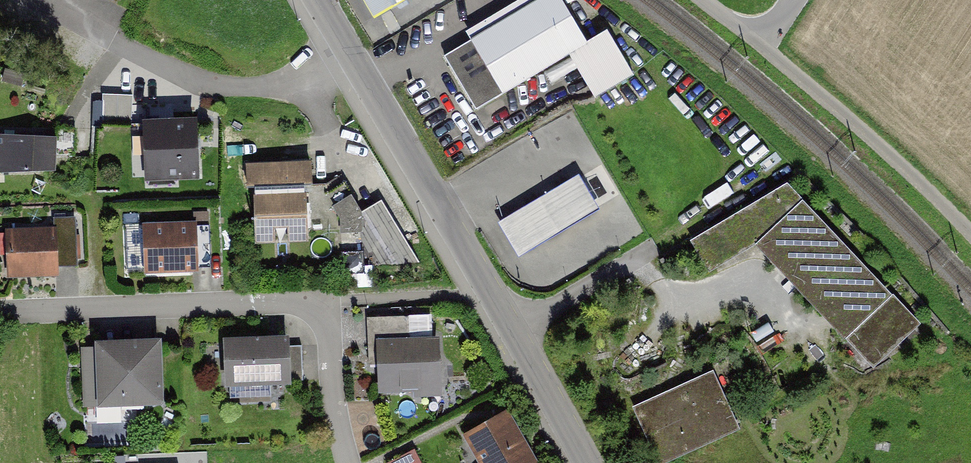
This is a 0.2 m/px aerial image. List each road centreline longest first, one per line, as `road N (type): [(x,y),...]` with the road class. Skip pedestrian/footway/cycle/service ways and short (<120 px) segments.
road 1 (tertiary): [(315,0),(587,462)]
road 2 (residential): [(0,314),(289,303),(323,309),(349,462)]
road 3 (unclassified): [(765,49),(970,231)]

